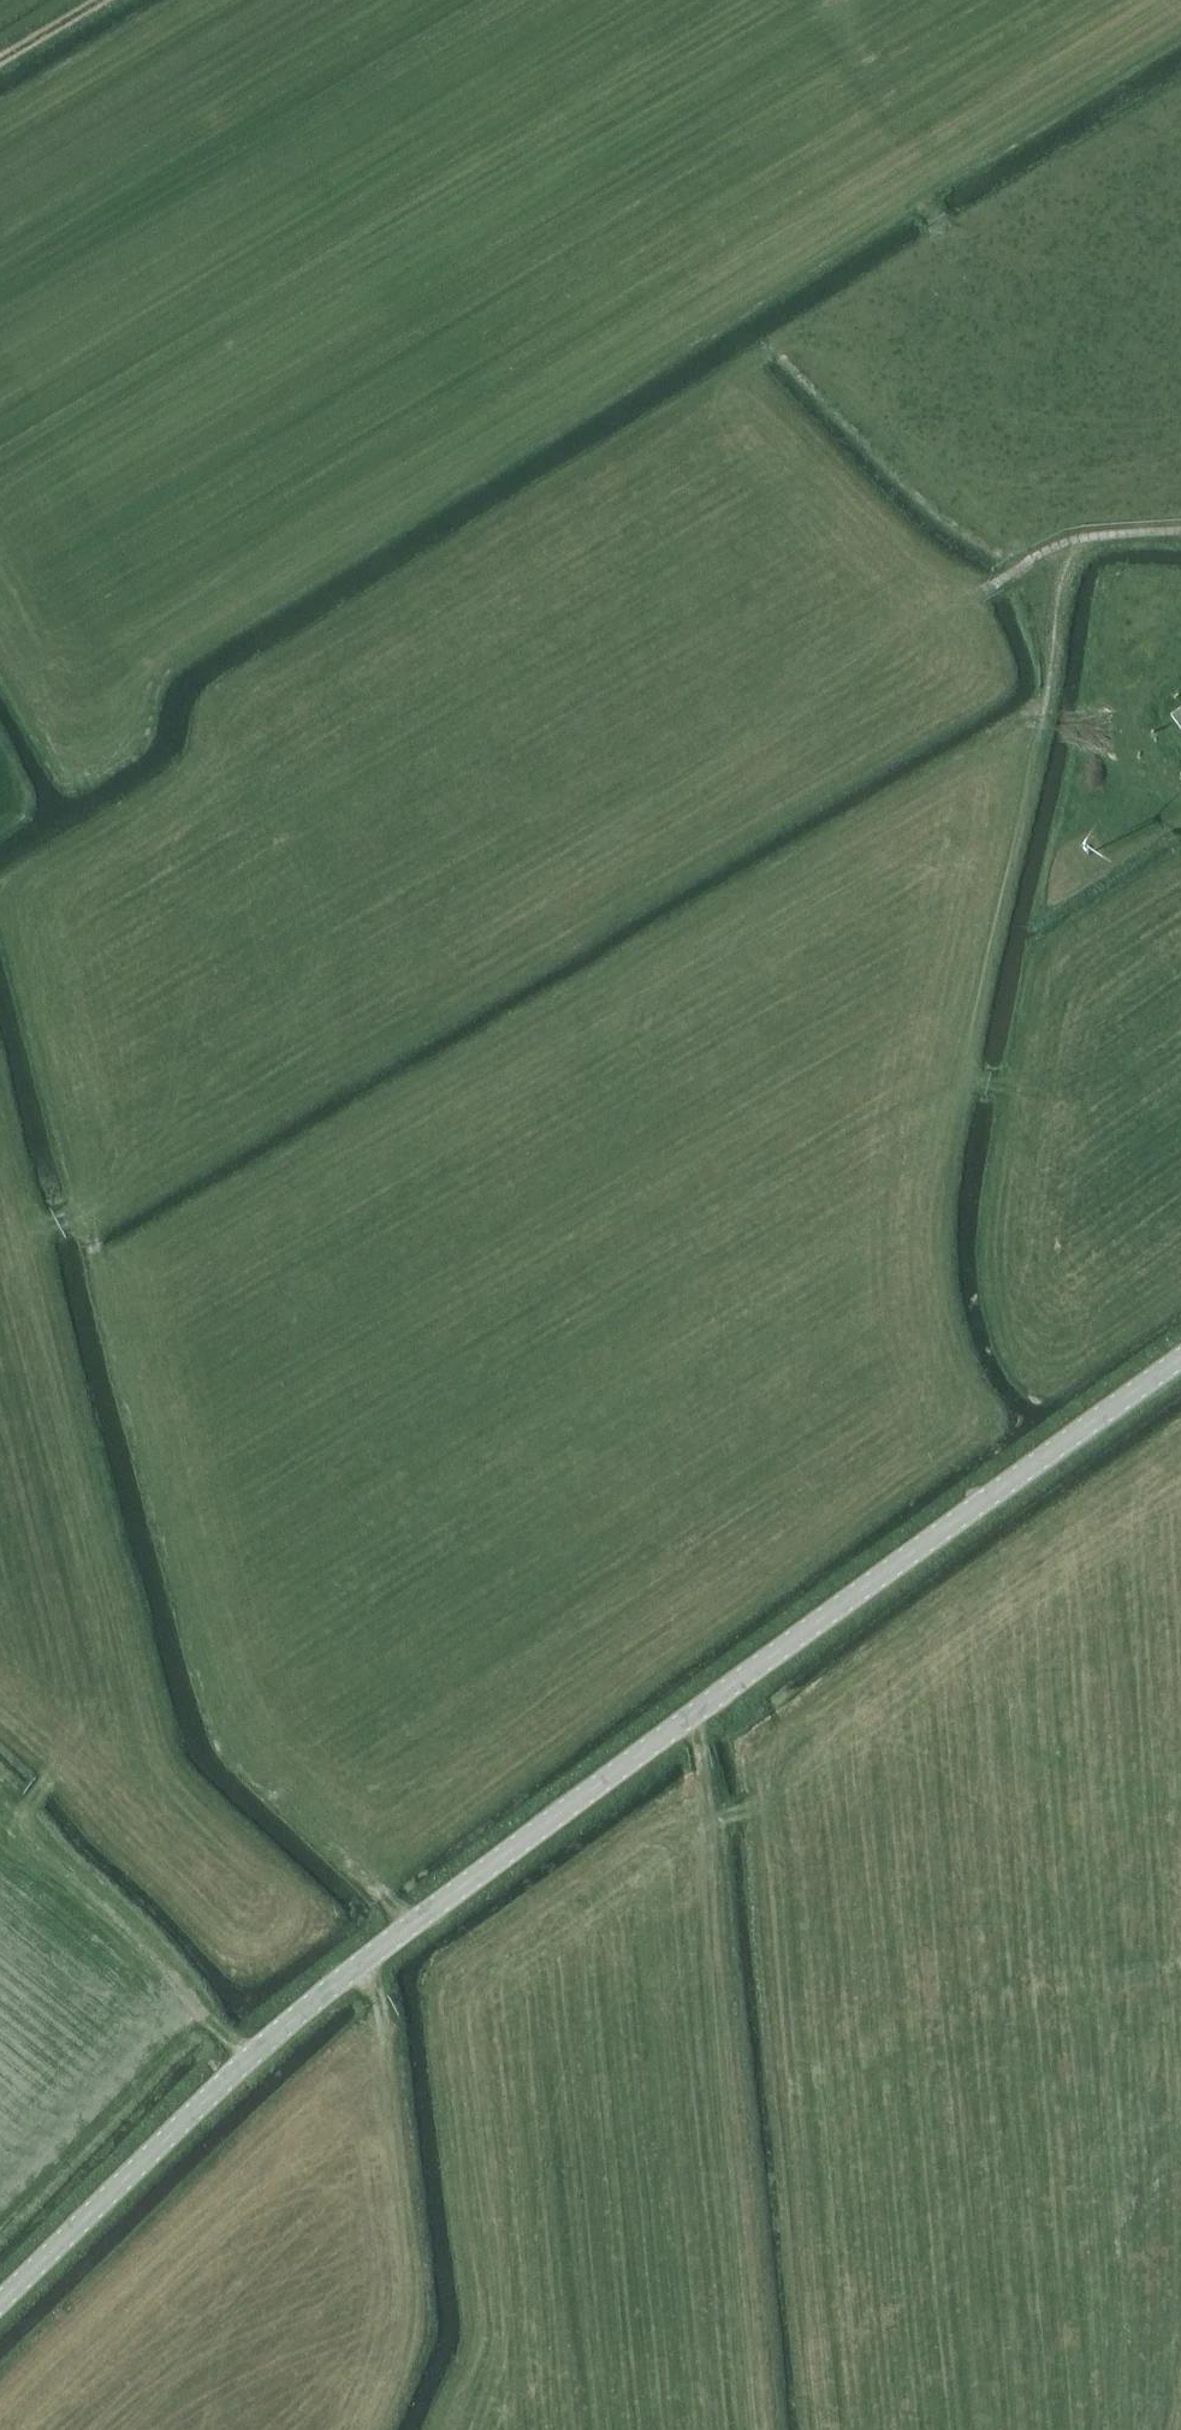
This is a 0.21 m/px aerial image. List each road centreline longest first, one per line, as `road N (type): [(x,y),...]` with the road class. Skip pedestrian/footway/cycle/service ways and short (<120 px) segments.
road 1 (tertiary): [(0,2300),(240,2064),(361,1960),(1180,1359)]
road 2 (track): [(109,0),(0,64)]

